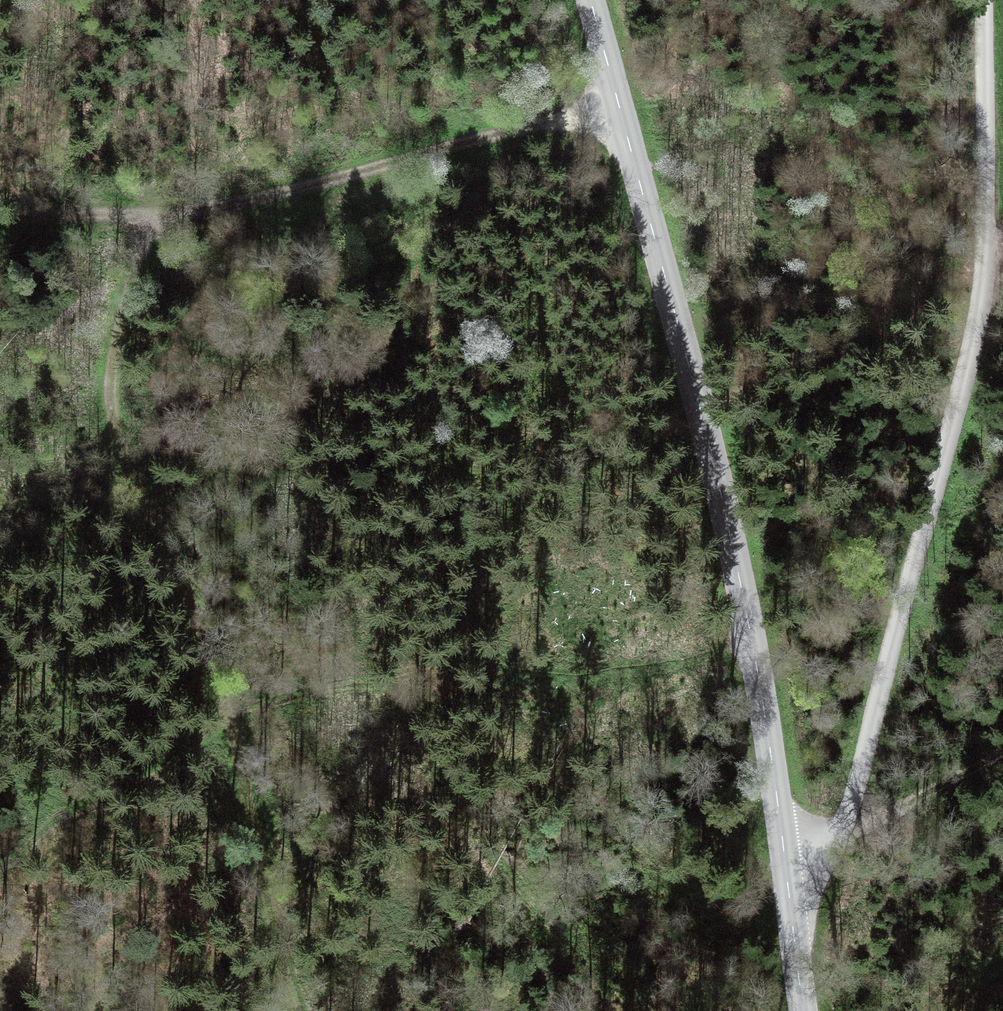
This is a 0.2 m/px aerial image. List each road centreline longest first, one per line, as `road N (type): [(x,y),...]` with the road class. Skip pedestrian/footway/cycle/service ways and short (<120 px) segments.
road 1 (track): [(298,1010),(256,843),(237,710),(119,454),(109,412),(111,363),(144,221),(267,198),(619,104)]
road 2 (unclassified): [(984,0),(987,255),(973,342),(842,827),(821,843),(784,846)]
road 3 (tertiary): [(591,0),(720,494),(784,846)]
road 4 (track): [(752,645),(599,673),(475,668),(380,675),(237,710)]
road 5 (track): [(638,1010),(501,869),(461,818),(380,675)]
road 6 (track): [(842,827),(1002,751)]
road 7 (tertiary): [(784,846),(803,1010)]
road 8 (track): [(144,221),(0,218)]

